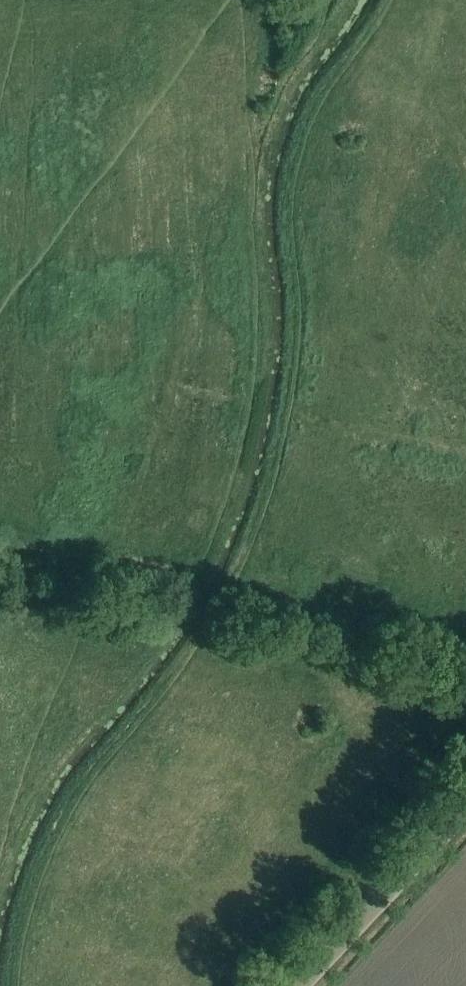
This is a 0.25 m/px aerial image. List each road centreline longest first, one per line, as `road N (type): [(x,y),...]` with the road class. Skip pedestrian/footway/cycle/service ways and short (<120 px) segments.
road 1 (tertiary): [(299,985),(465,808)]

